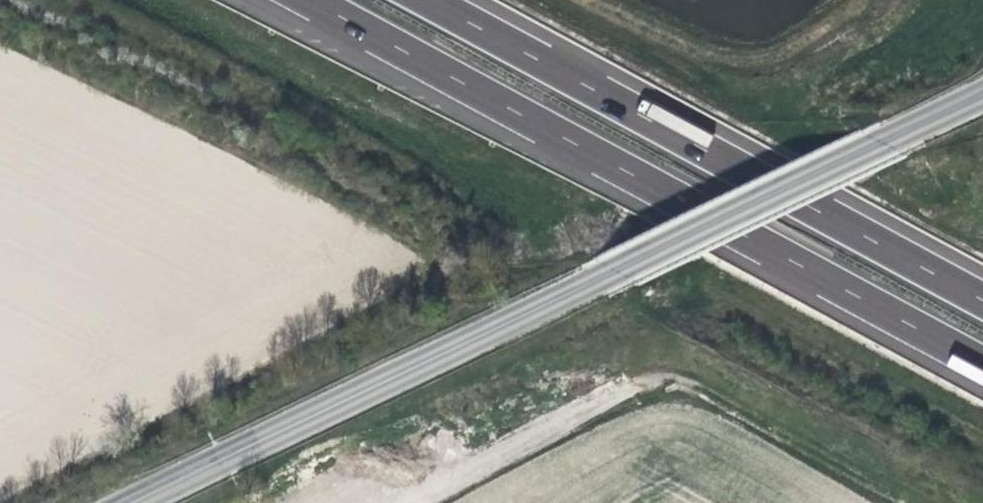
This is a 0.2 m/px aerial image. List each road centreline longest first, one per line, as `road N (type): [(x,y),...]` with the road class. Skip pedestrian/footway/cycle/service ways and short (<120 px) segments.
road 1 (secondary): [(134,502),(982,95)]
road 2 (motorway): [(307,0),(982,365)]
road 3 (motorway): [(982,304),(421,0)]
road 4 (track): [(416,502),(624,388),(679,383),(895,502)]

